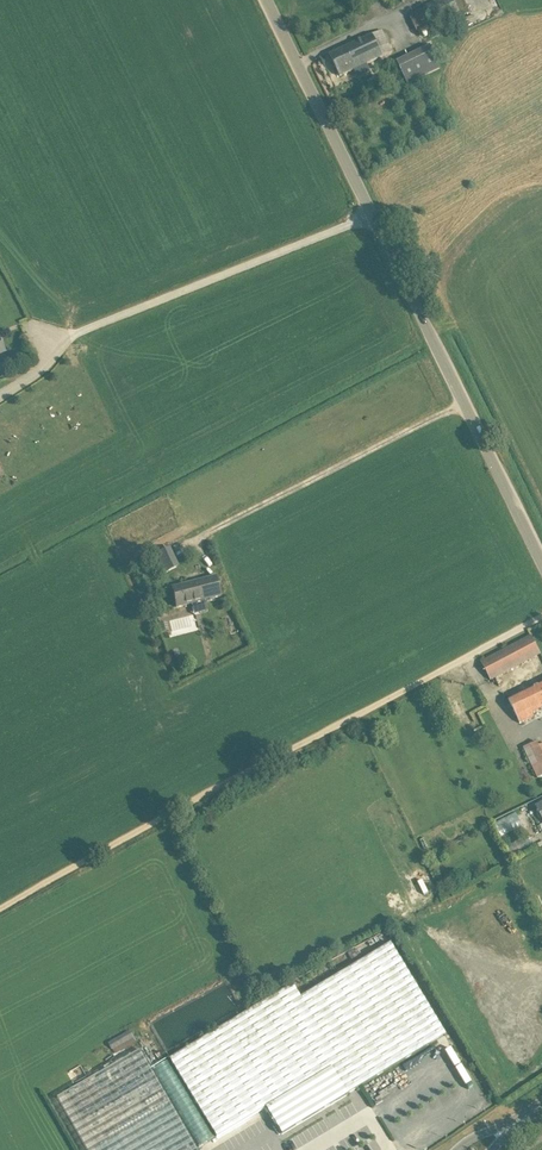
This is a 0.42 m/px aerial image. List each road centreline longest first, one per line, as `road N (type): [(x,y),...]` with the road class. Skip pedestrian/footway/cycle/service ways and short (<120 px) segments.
road 1 (unclassified): [(541,553),(374,213)]
road 2 (unclassified): [(55,333),(374,213)]
road 3 (track): [(203,533),(467,401)]
road 4 (unclassified): [(374,213),(266,0)]

